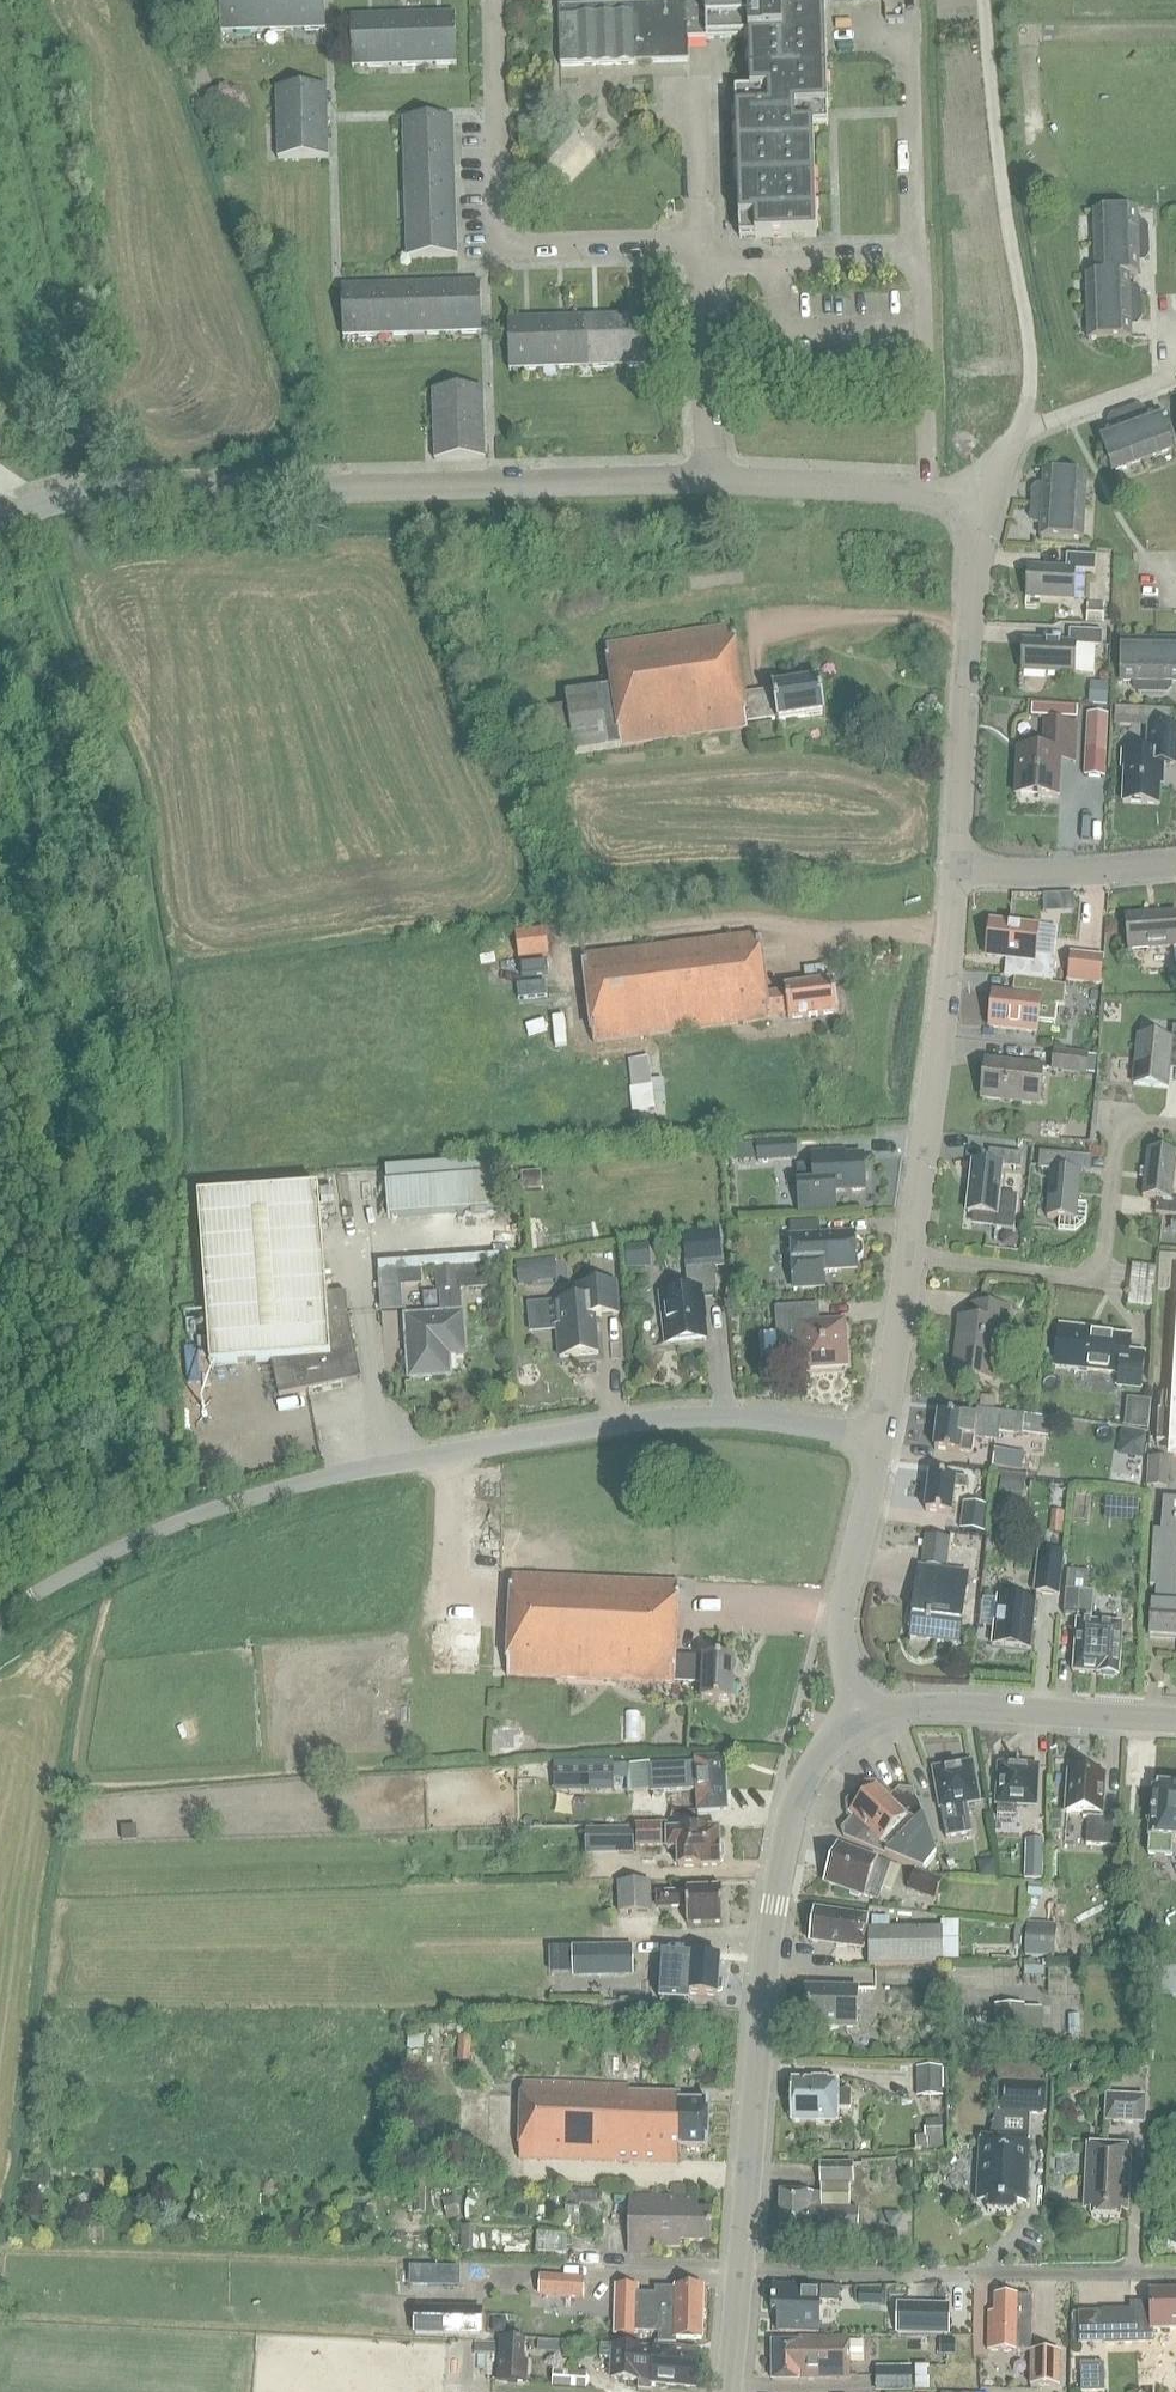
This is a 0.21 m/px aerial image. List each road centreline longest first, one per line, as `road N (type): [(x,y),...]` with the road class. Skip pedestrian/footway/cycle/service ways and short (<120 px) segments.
road 1 (unclassified): [(878,1434),(736,1415),(649,1419),(348,1471),(252,1495),(126,1546),(0,1614)]
road 2 (residential): [(708,479),(74,496),(39,501),(0,526)]
road 3 (secondary): [(864,1723),(822,1754),(794,1800),(777,1877),(741,2274)]
road 4 (residential): [(927,492),(910,0)]
road 5 (residential): [(1175,2273),(741,2274)]
road 6 (residential): [(492,0),(501,226),(533,243),(697,241)]
road 7 (residential): [(1022,423),(1029,322),(984,0)]
road 8 (residential): [(905,1263),(1081,1280),(1094,1274),(1103,1258),(1113,1125),(1175,1120)]
road 9 (residential): [(905,1263),(948,873)]
road 10 (residential): [(948,873),(975,553),(990,495)]
road 11 (secondary): [(1175,1722),(920,1706),(864,1723)]
road 12 (residential): [(864,1723),(838,1628),(878,1434)]
road 13 (residential): [(697,241),(708,479)]
road 14 (residential): [(1175,863),(948,873)]
road 15 (residential): [(927,492),(708,479)]
road 16 (residential): [(878,1434),(905,1263)]
road 17 (residential): [(1022,423),(1082,412),(1158,383),(1175,368)]
road 18 (residential): [(695,117),(697,241)]

